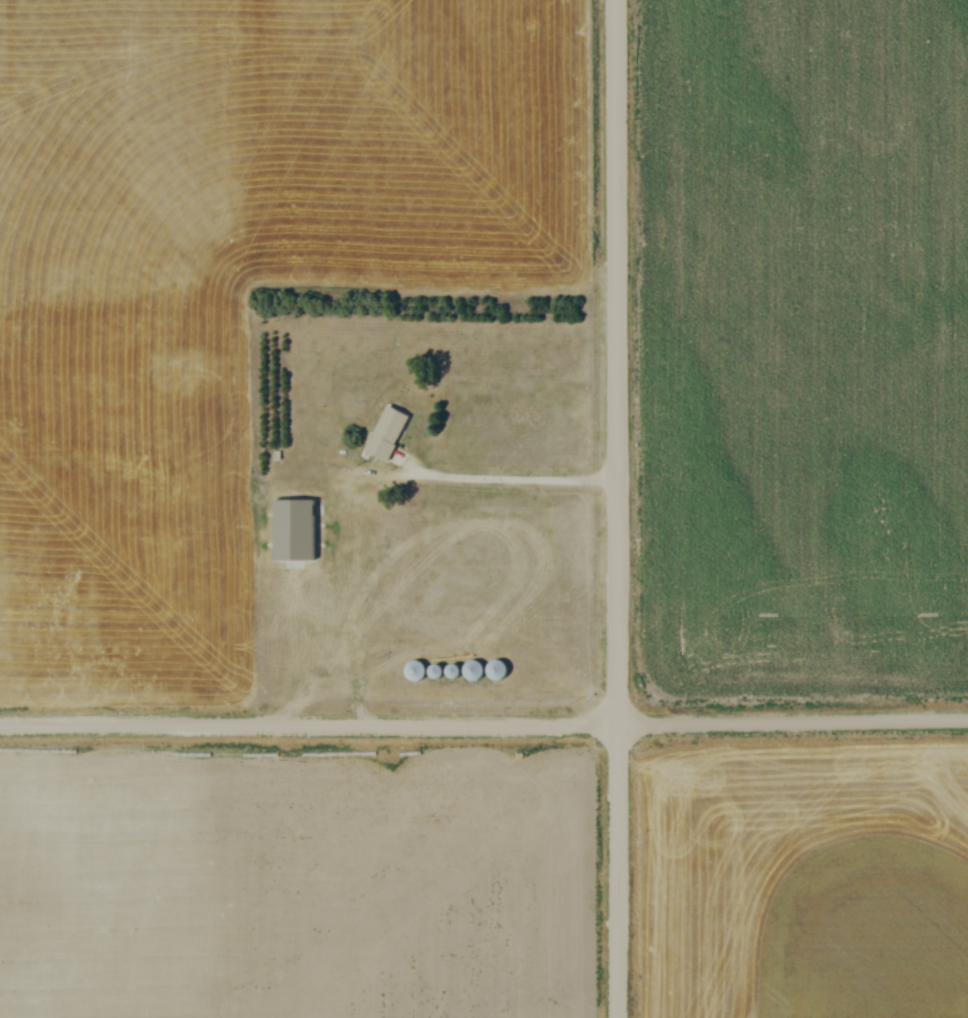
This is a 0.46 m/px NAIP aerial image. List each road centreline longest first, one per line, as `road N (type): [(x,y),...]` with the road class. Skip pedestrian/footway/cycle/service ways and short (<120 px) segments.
road 1 (tertiary): [(620,1017),(617,0)]
road 2 (residential): [(967,722),(0,726)]

